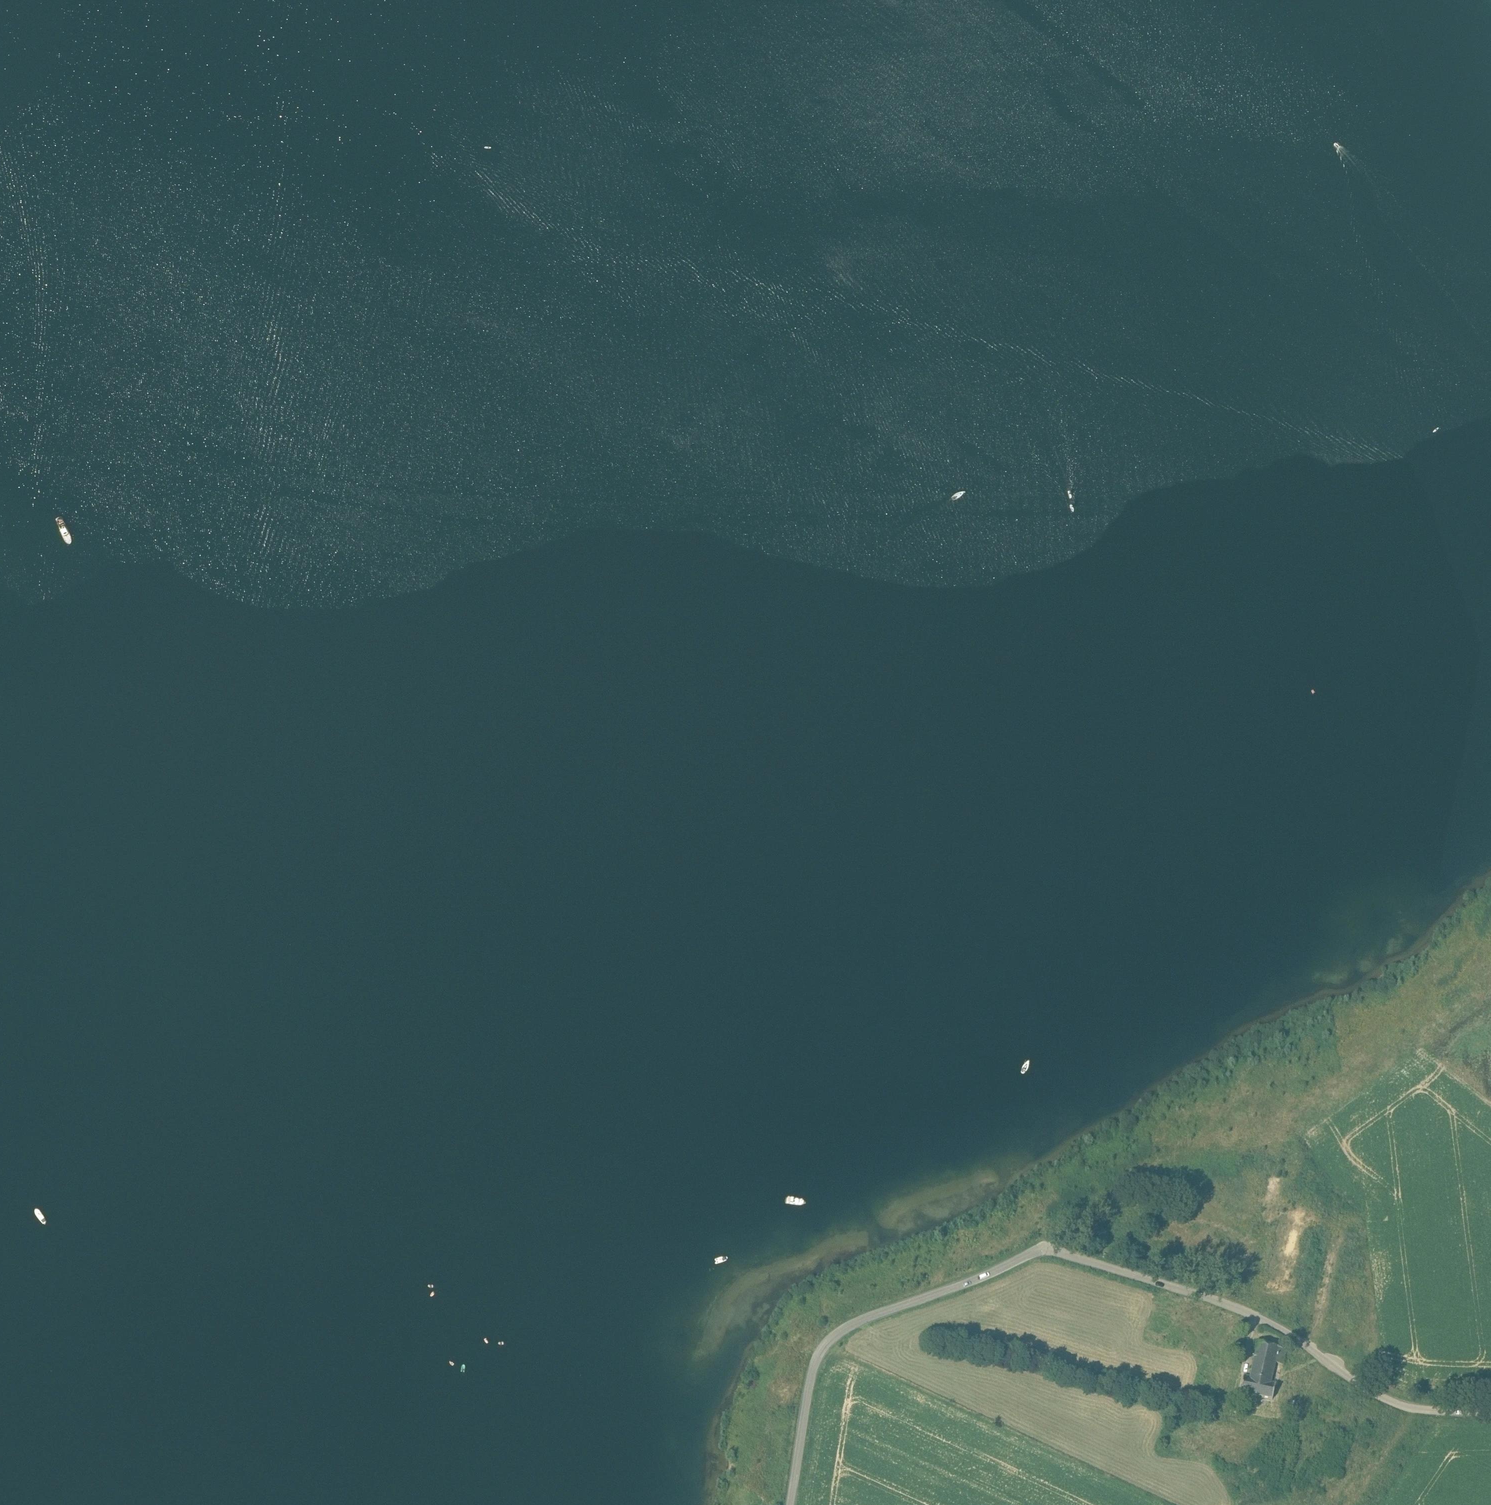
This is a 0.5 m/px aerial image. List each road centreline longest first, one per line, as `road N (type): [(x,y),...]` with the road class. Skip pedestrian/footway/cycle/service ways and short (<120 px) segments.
road 1 (tertiary): [(1490,1410),(1396,1403),(1245,1311),(1047,1247)]
road 2 (tertiary): [(793,1504),(811,1377),(834,1338),(1047,1247)]

